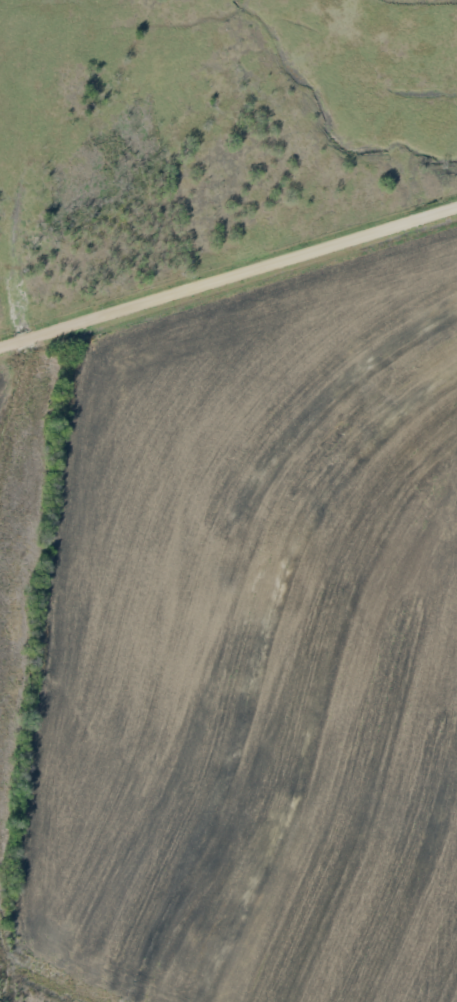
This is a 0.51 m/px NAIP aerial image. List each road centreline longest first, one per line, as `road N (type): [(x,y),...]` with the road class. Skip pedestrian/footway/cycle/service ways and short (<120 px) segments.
road 1 (residential): [(0,348),(456,208)]

